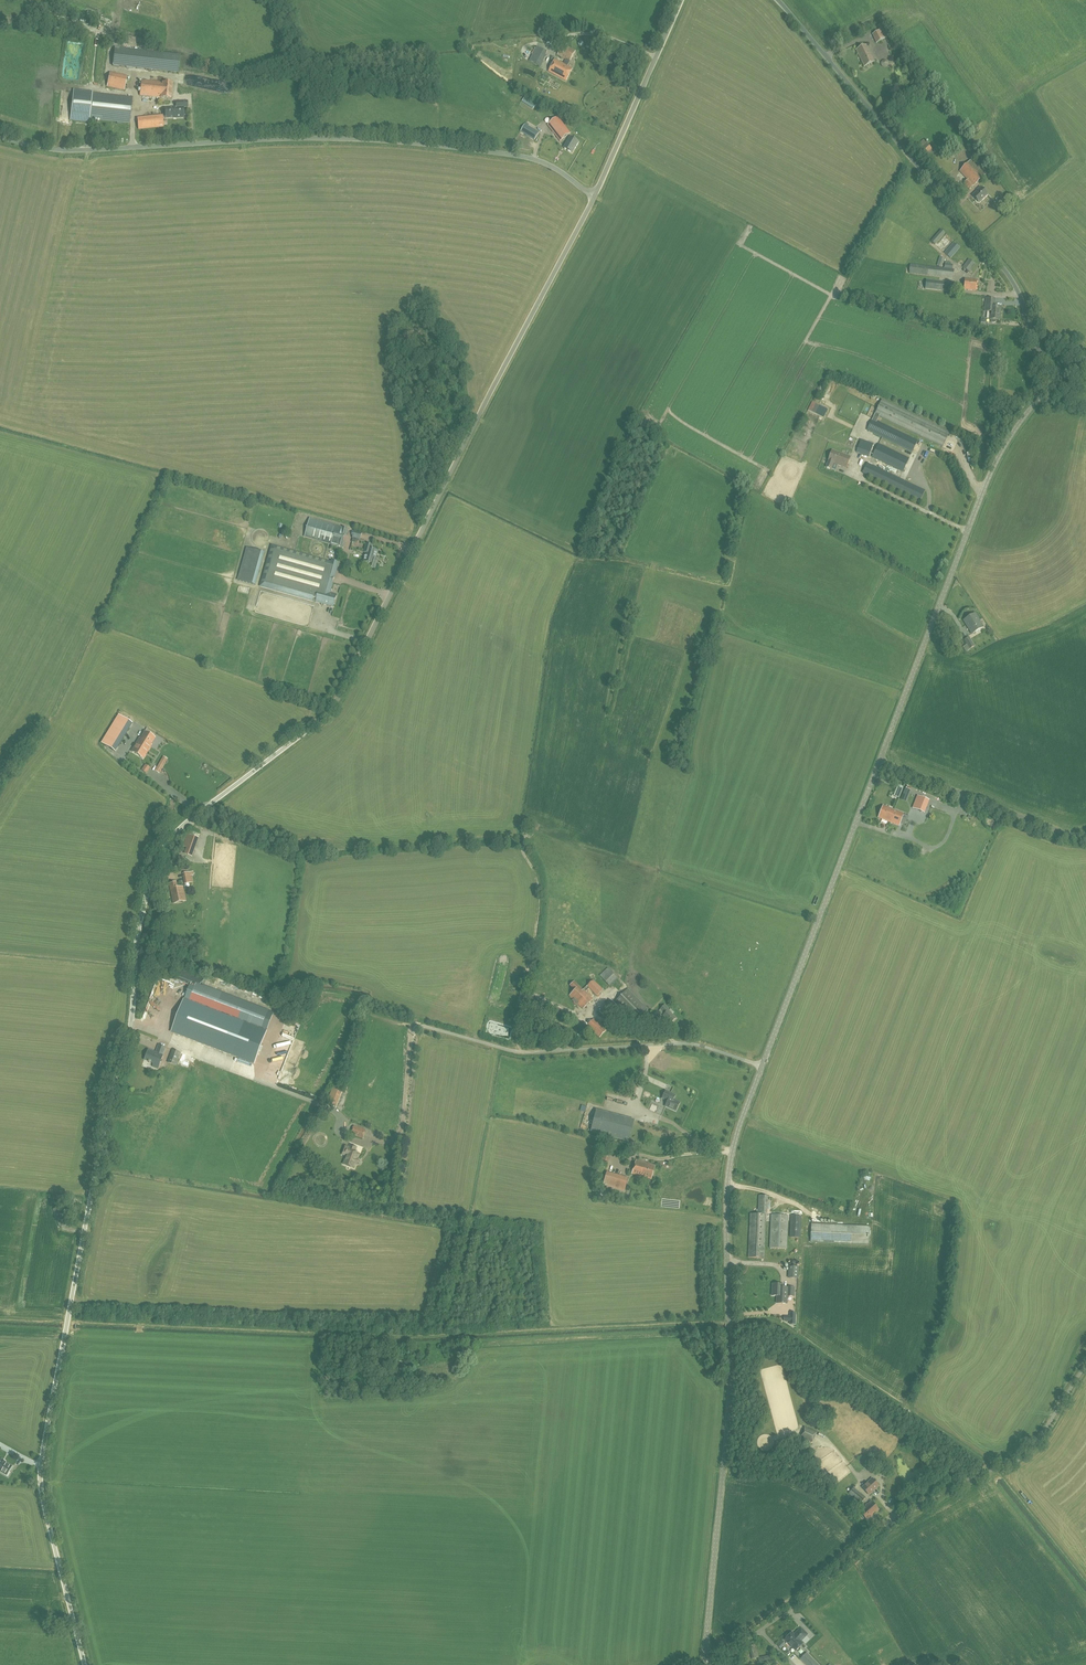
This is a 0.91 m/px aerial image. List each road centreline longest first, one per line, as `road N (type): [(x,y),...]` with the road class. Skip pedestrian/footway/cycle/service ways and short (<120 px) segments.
road 1 (unclassified): [(84,1664),(41,1496),(40,1461),(129,1025),(151,877),(173,836),(337,698),(593,198)]
road 2 (unclassified): [(593,198),(534,159),(393,141),(65,151),(0,138)]
road 3 (tertiary): [(703,1664),(729,1405),(728,1180),(762,1066)]
road 4 (unclassified): [(711,1664),(791,1611),(901,1518),(1023,1456),(1085,1366)]
road 5 (unclassified): [(1060,378),(1010,276),(778,0)]
road 6 (tertiary): [(880,760),(988,481),(1013,434),(1060,378)]
road 7 (unclassified): [(762,1066),(690,1044),(527,1052),(424,1026),(411,1033)]
road 8 (tertiary): [(762,1066),(880,760)]
road 9 (unclassified): [(1085,834),(1057,831),(880,760)]
road 10 (unclassified): [(593,198),(681,0)]

